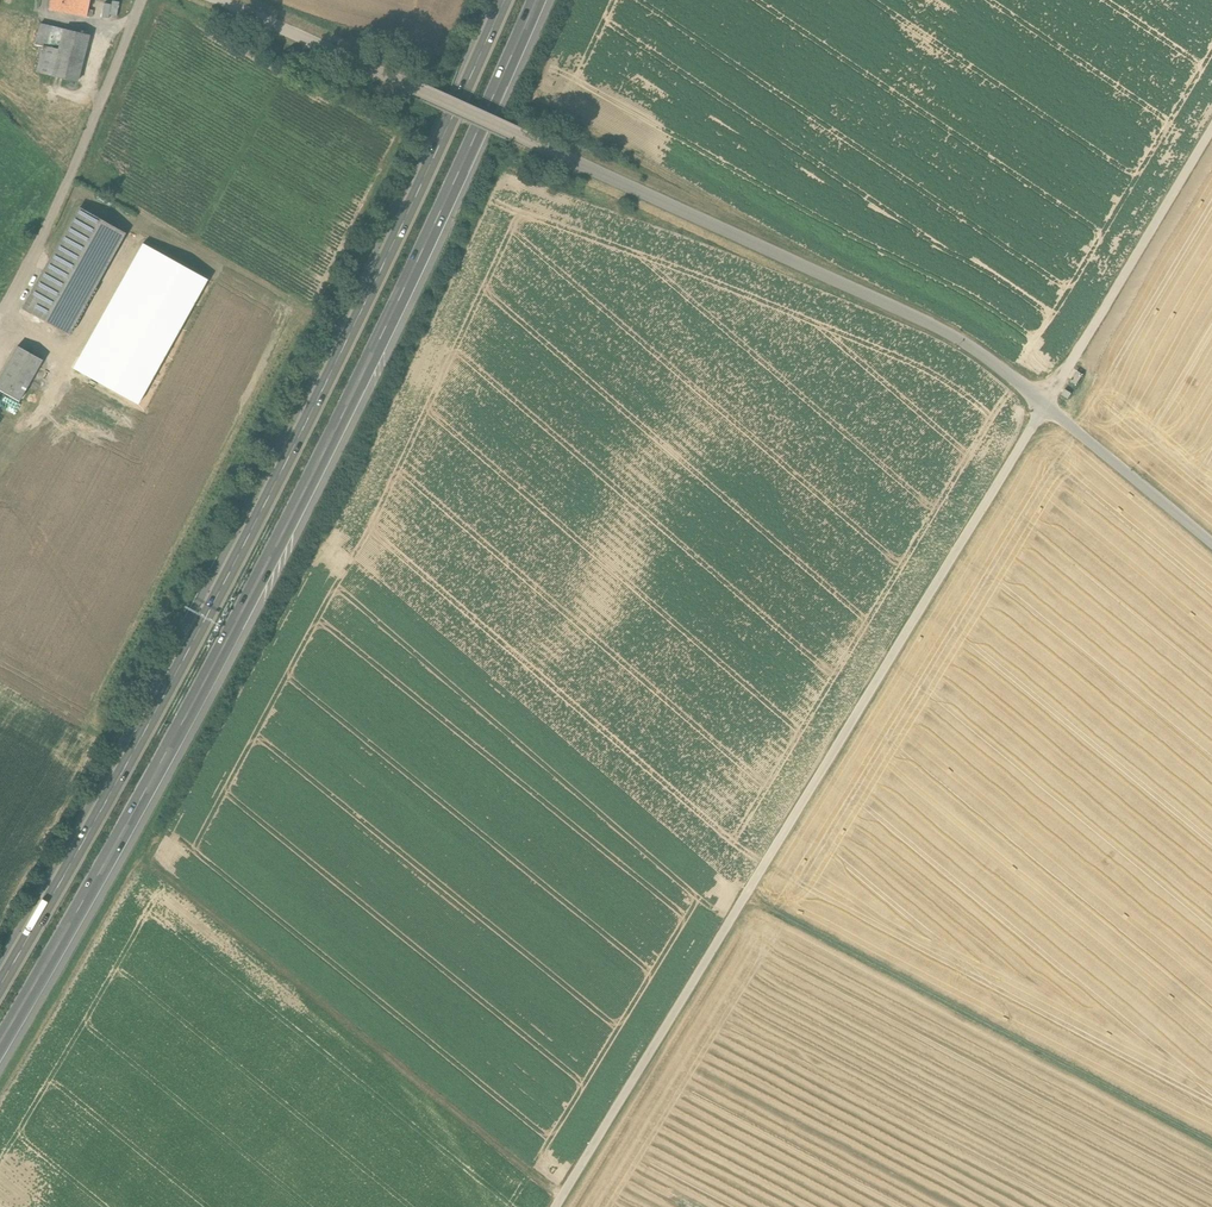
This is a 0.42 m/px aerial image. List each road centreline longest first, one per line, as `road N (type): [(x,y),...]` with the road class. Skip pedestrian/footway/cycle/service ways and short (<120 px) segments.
road 1 (track): [(562,1206),(1211,130)]
road 2 (motorway): [(0,1045),(282,541),(535,0)]
road 3 (residential): [(218,0),(962,340),(1211,540)]
road 4 (motorway): [(504,0),(259,533),(0,977)]
road 5 (track): [(564,1204),(160,876)]
road 6 (track): [(0,312),(67,182),(141,0)]

